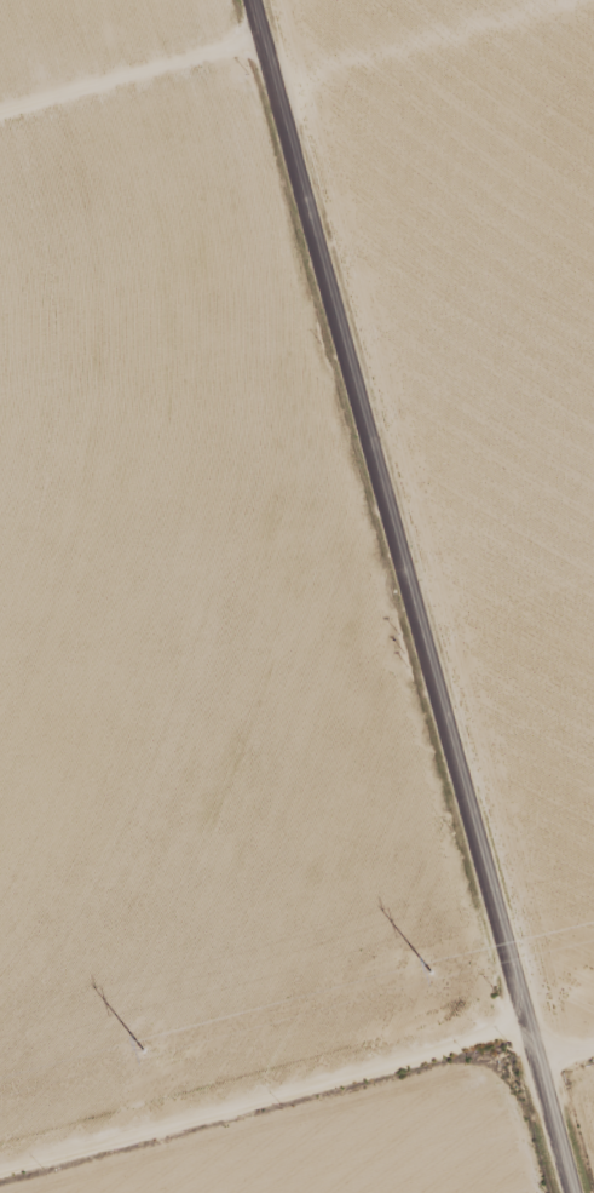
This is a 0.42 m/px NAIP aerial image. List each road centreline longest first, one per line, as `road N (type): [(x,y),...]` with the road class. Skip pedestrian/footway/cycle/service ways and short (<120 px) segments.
road 1 (residential): [(534,1054),(255,0)]
road 2 (track): [(534,1054),(439,1065),(0,1186)]
road 3 (track): [(0,166),(276,70),(521,0)]
road 4 (residential): [(572,1192),(534,1054)]

